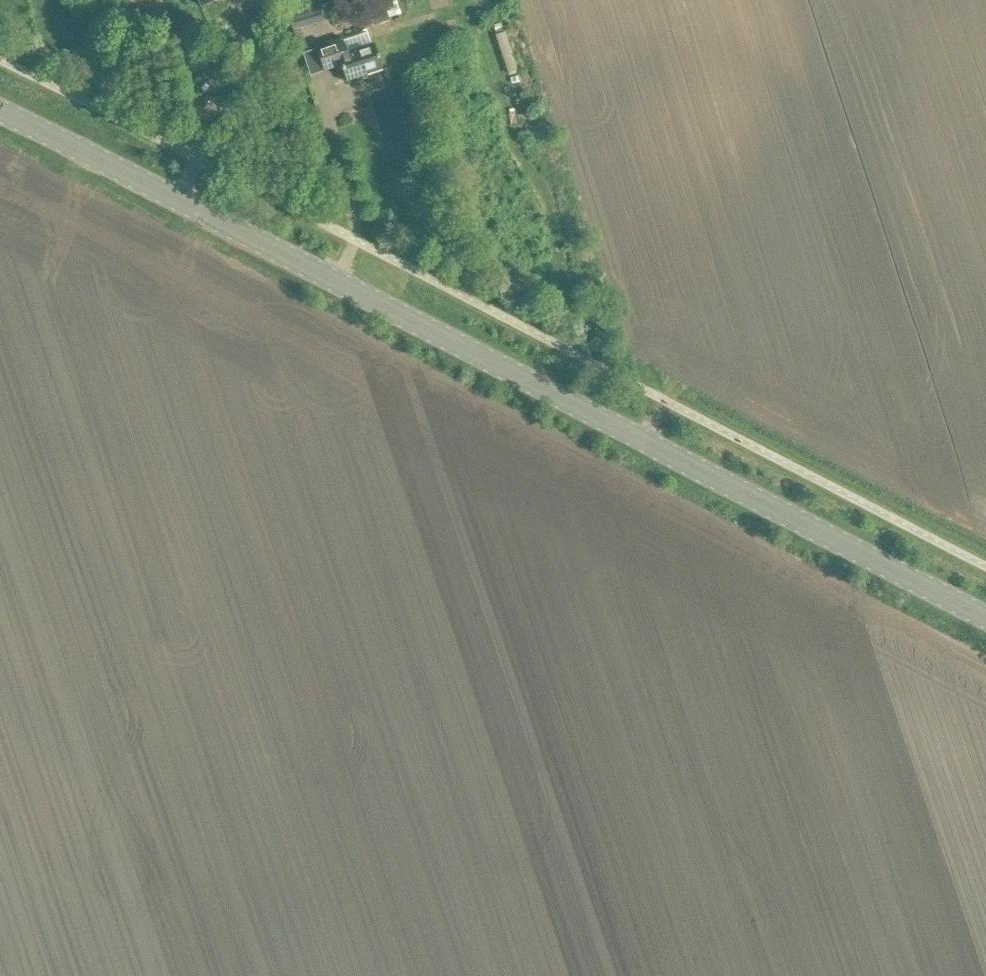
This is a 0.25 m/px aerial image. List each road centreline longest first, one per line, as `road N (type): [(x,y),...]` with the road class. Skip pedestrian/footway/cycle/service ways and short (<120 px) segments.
road 1 (tertiary): [(985,617),(0,111)]

